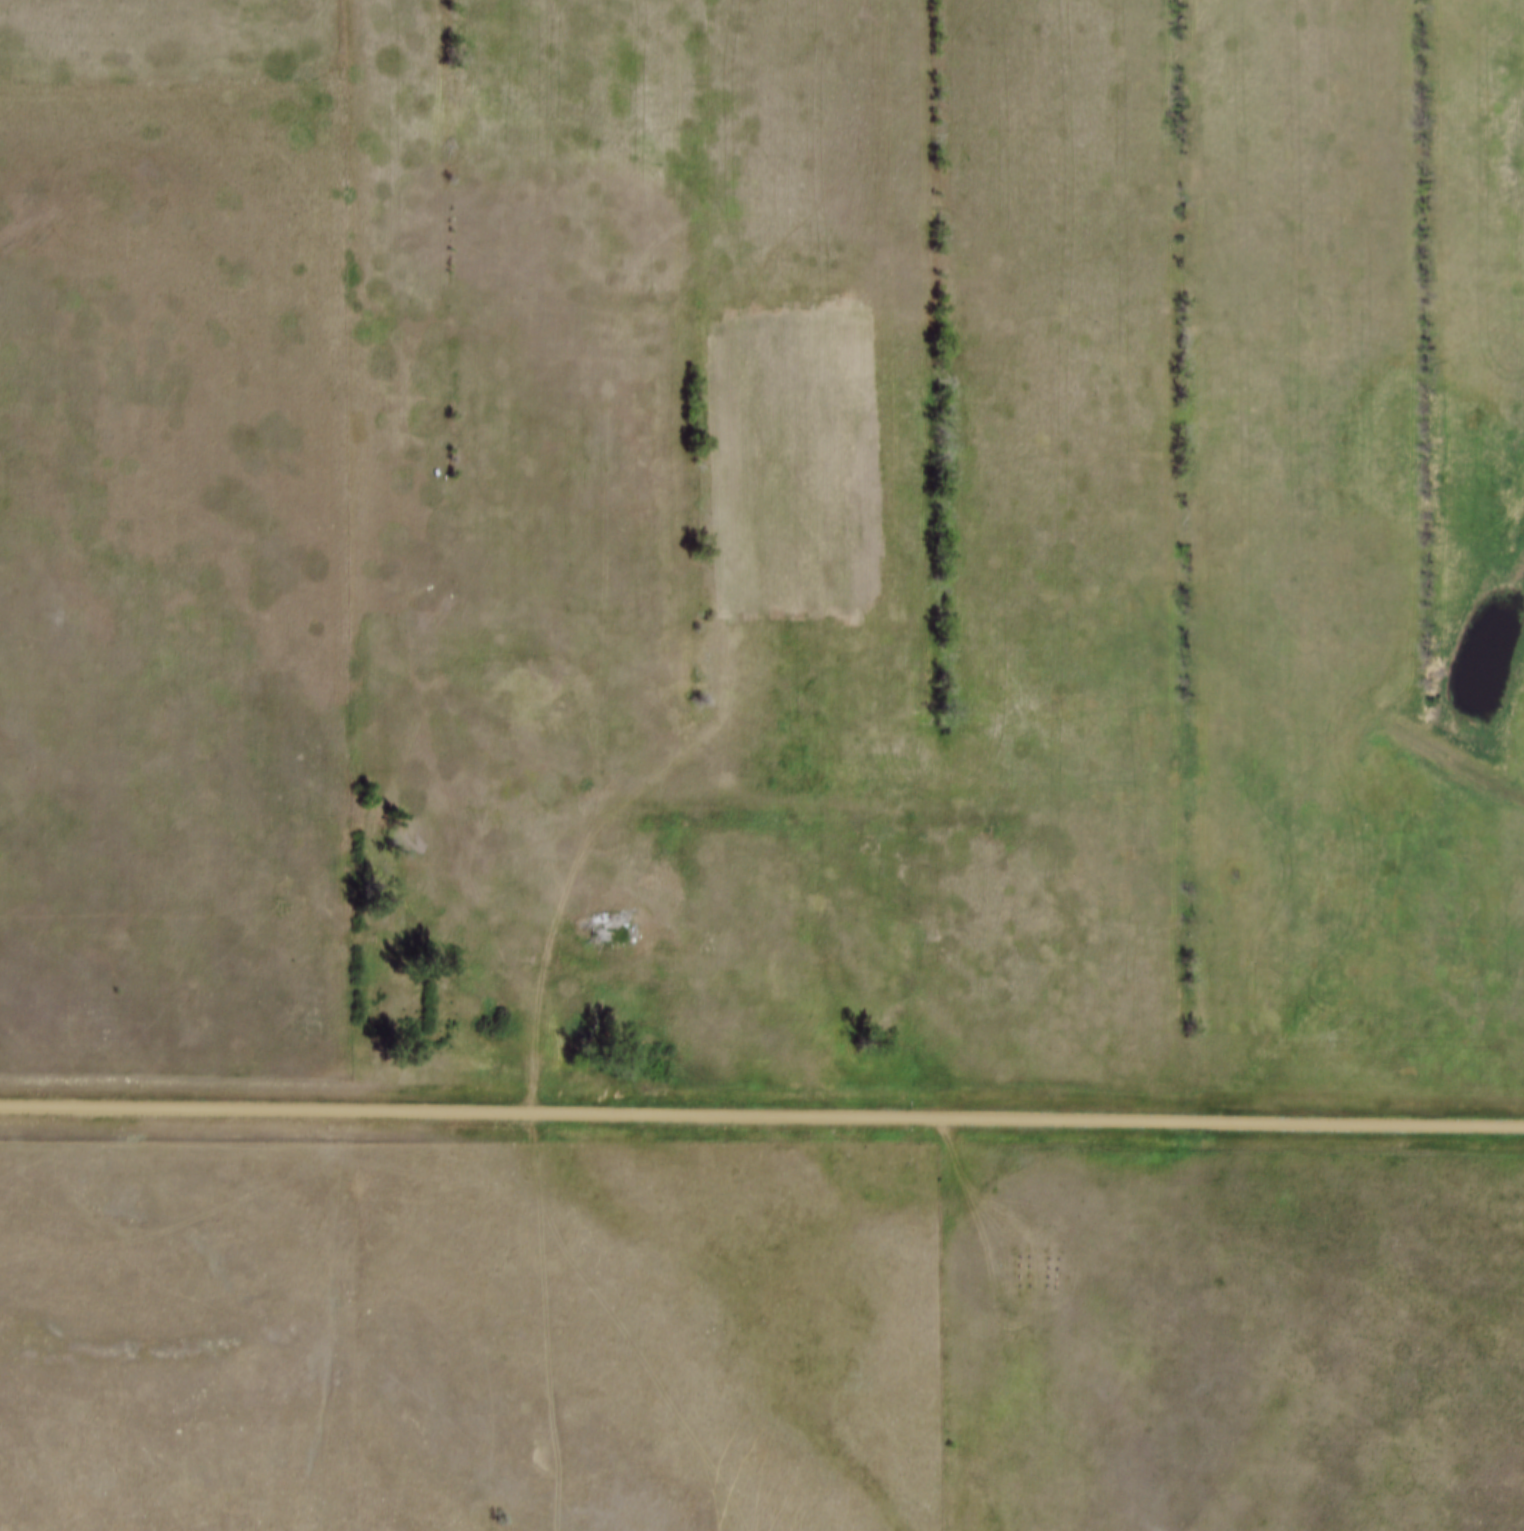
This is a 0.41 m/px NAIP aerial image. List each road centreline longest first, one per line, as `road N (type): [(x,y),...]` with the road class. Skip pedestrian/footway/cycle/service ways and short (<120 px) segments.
road 1 (residential): [(0,1107),(1523,1128)]

